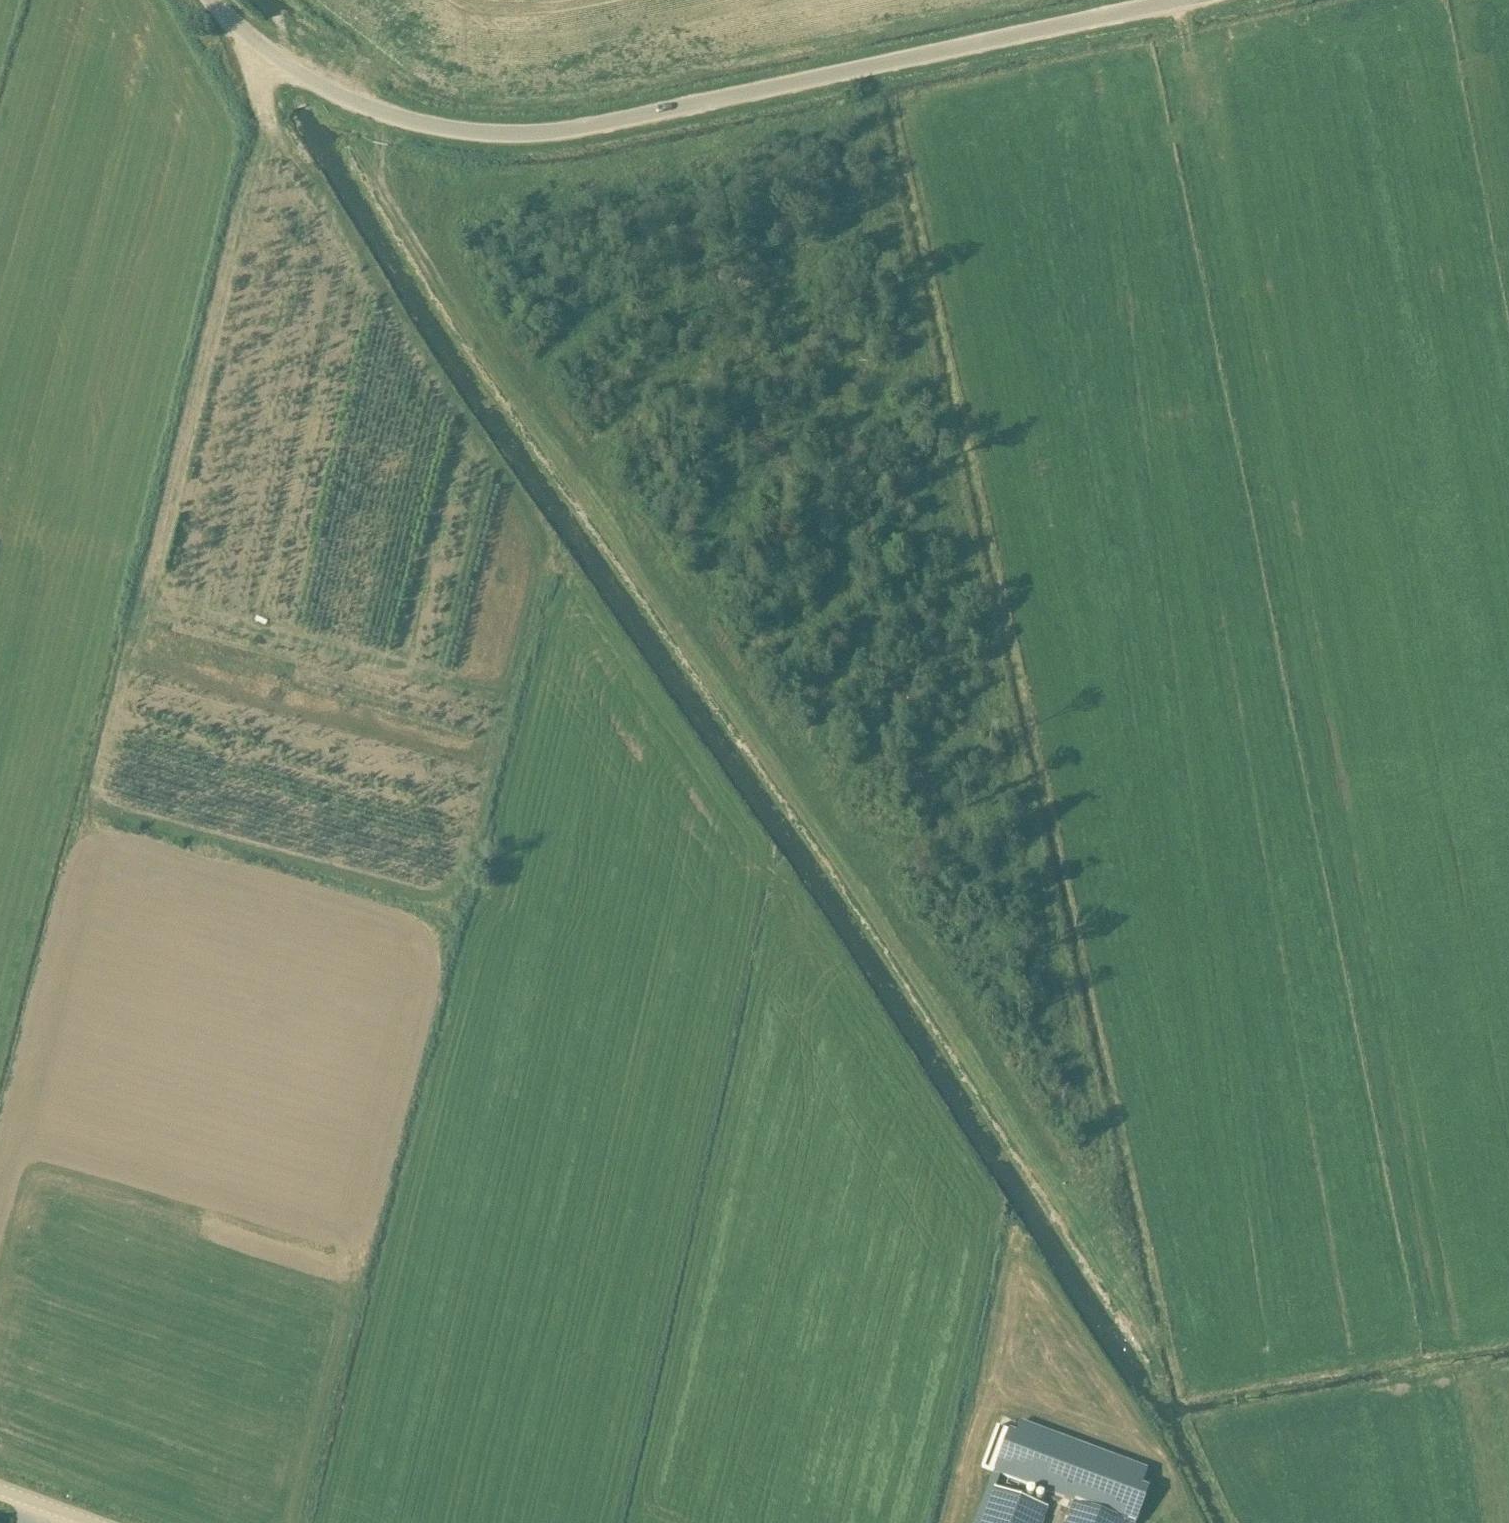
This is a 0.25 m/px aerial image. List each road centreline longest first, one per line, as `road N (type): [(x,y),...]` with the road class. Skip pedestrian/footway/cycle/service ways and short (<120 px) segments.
road 1 (unclassified): [(1214,0),(568,136),(507,138),(407,124),(321,88),(278,64),(208,0)]

